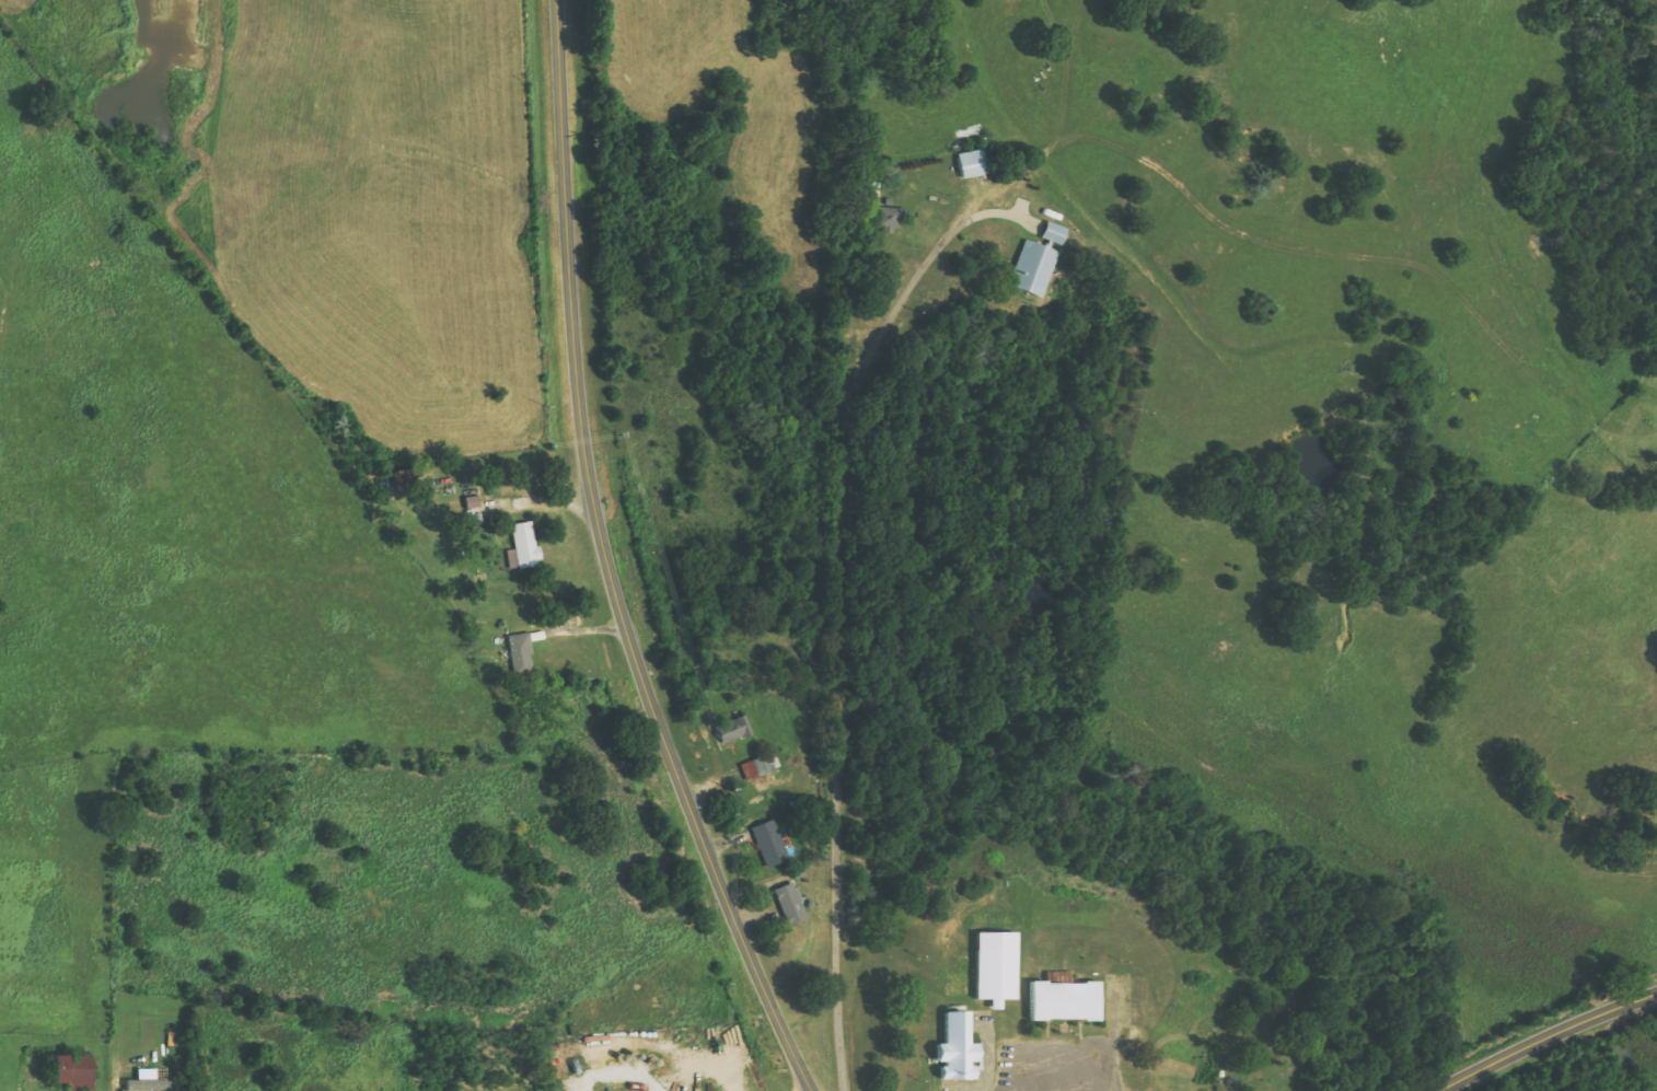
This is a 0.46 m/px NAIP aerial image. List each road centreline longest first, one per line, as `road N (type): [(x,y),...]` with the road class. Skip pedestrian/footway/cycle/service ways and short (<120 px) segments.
road 1 (secondary): [(811,1090),(721,885),(611,581),(584,429),(564,0)]
road 2 (tertiary): [(1656,996),(1456,1090)]

